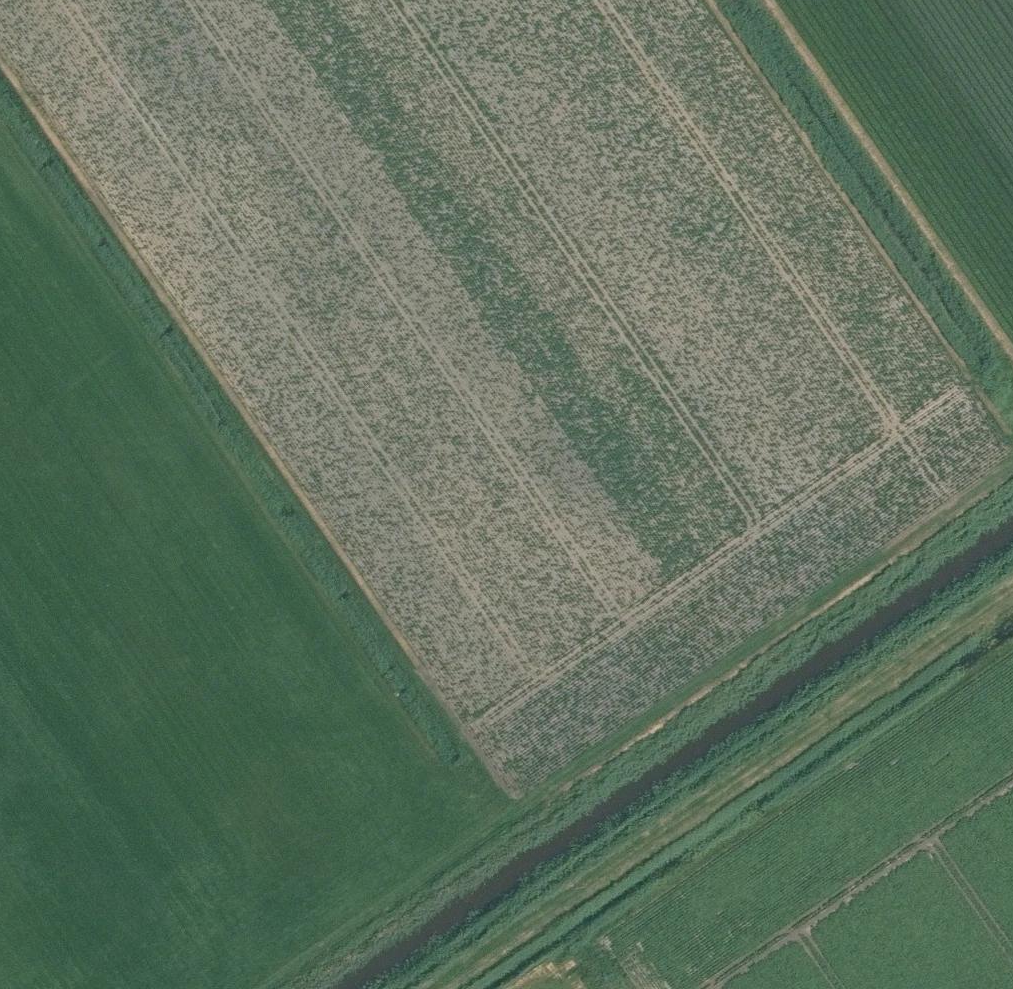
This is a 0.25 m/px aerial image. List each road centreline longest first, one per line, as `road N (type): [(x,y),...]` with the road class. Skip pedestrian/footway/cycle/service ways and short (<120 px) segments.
road 1 (track): [(1012,579),(422,988)]

